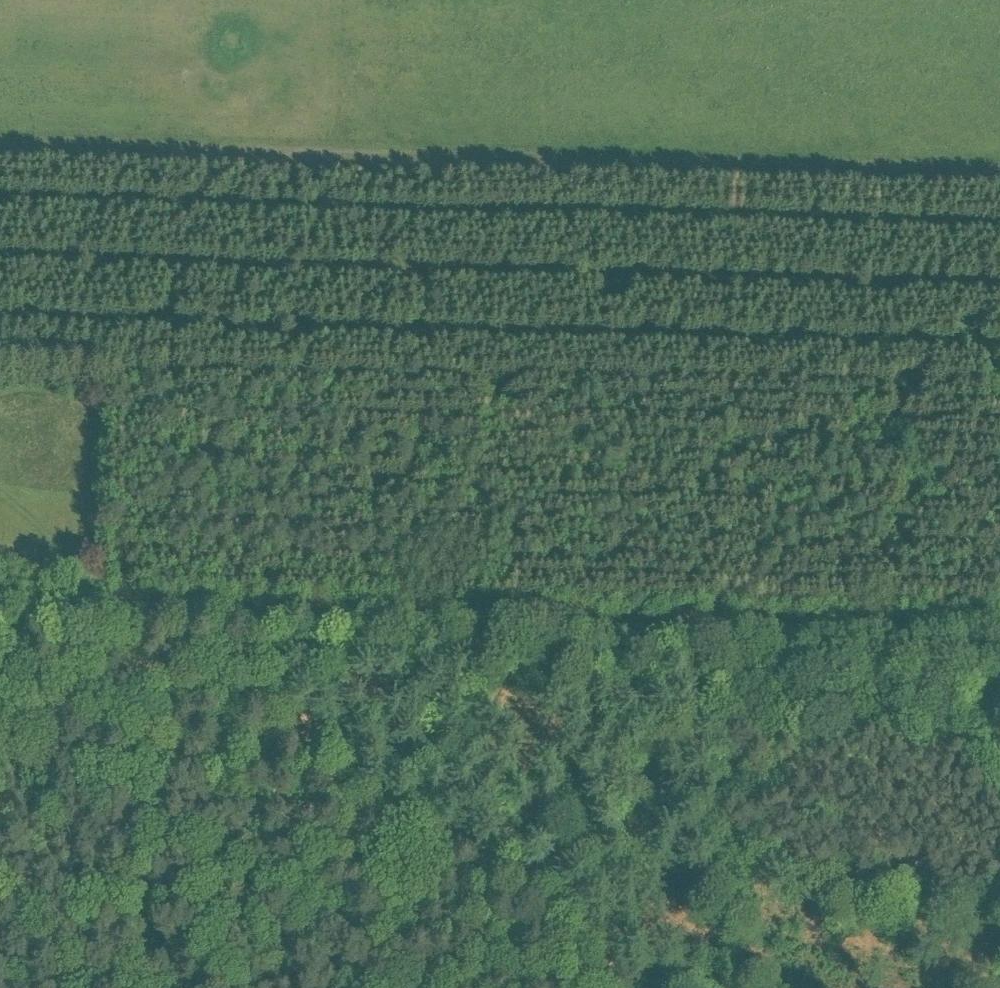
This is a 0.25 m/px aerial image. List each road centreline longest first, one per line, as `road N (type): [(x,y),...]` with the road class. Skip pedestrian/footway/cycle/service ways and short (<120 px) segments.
road 1 (track): [(383,614),(999,635)]
road 2 (track): [(124,616),(383,614)]
road 3 (track): [(0,613),(124,616)]

